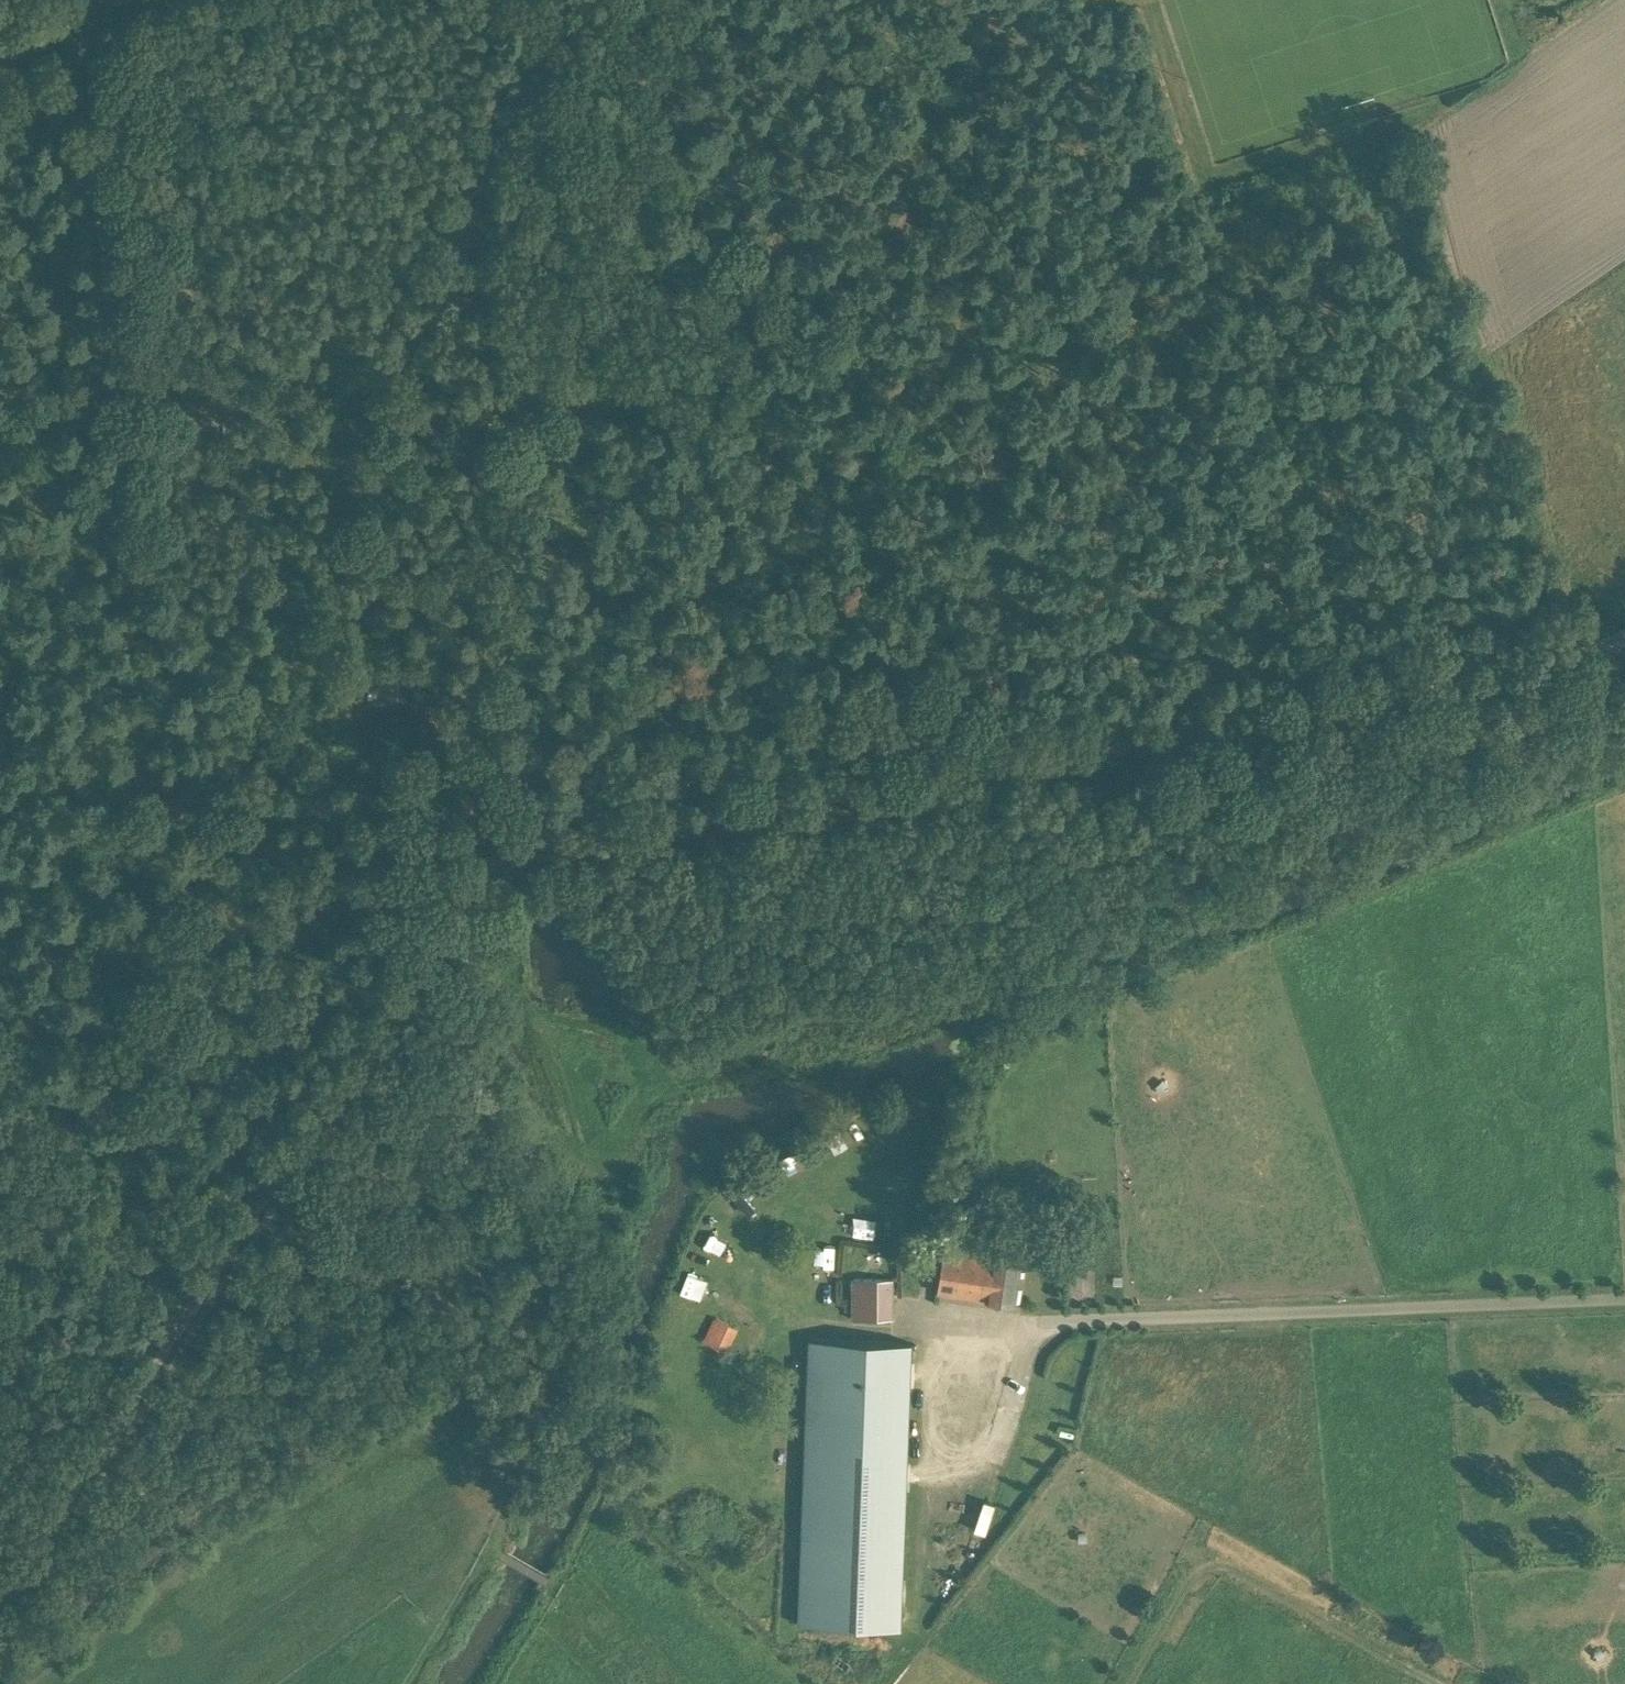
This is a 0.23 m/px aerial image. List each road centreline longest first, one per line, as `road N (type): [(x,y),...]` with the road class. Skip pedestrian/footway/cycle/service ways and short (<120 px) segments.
road 1 (track): [(1568,660),(507,862),(465,900),(25,1565),(0,1590)]
road 2 (unclassified): [(1069,1322),(1624,1293)]
road 3 (track): [(110,0),(0,50)]

